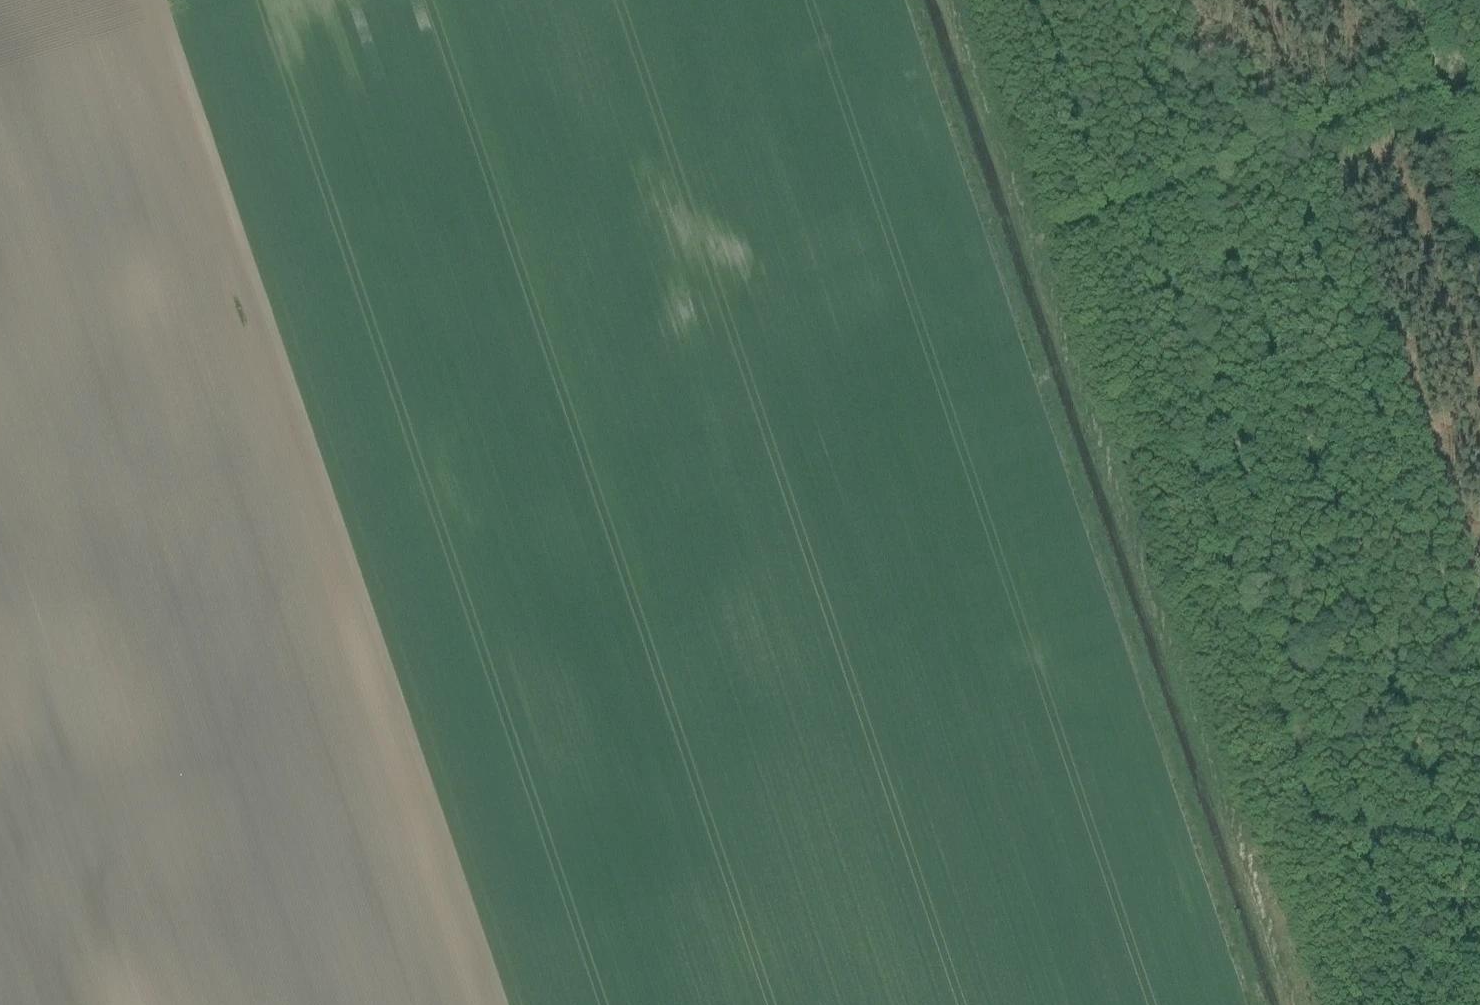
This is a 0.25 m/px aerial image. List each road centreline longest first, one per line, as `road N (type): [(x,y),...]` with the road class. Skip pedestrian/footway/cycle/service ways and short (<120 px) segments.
road 1 (track): [(1413,0),(1479,185)]

